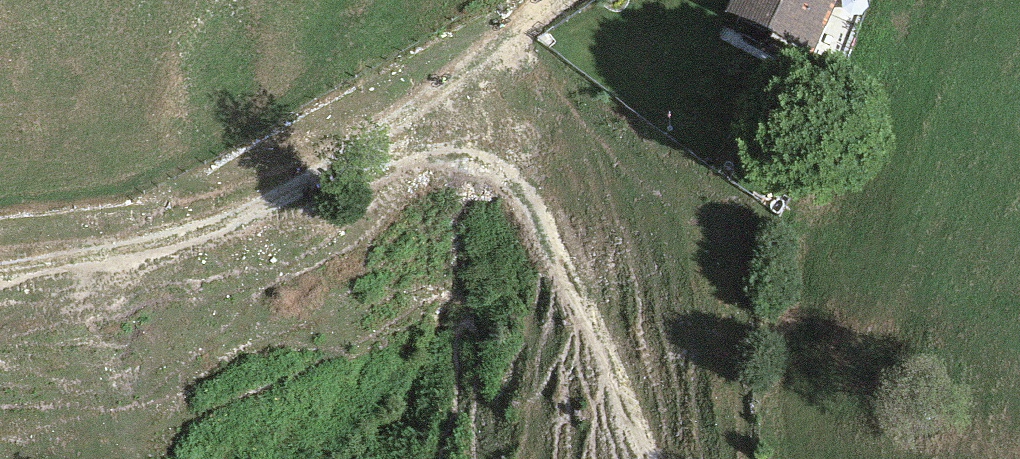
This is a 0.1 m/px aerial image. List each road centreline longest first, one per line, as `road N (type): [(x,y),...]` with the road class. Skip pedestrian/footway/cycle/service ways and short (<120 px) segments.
road 1 (track): [(354,170),(435,149),(503,169),(560,226),(648,458)]
road 2 (track): [(0,268),(120,254),(354,170)]
road 3 (track): [(354,170),(510,30),(558,0)]

